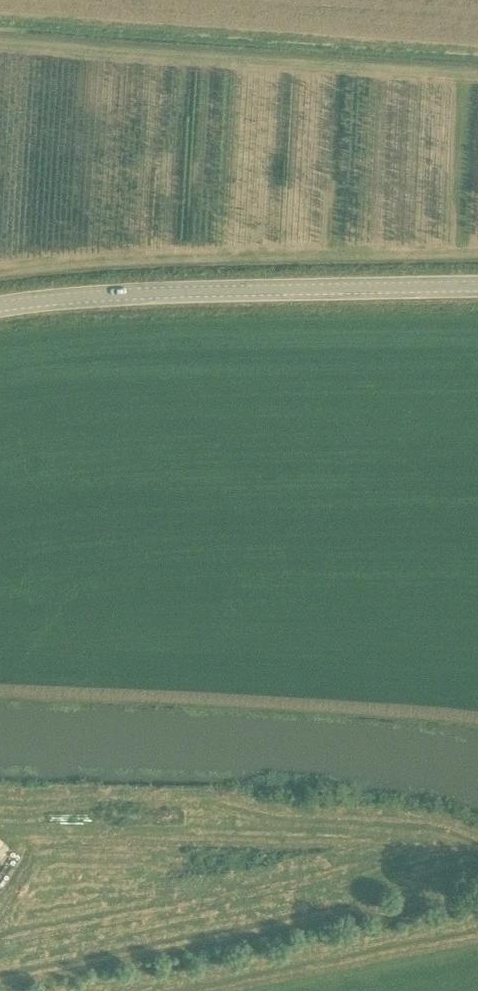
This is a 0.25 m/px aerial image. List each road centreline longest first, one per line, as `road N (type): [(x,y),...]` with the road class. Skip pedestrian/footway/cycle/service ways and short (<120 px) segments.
road 1 (unclassified): [(0,309),(143,295),(477,288)]
road 2 (track): [(0,831),(200,832)]

